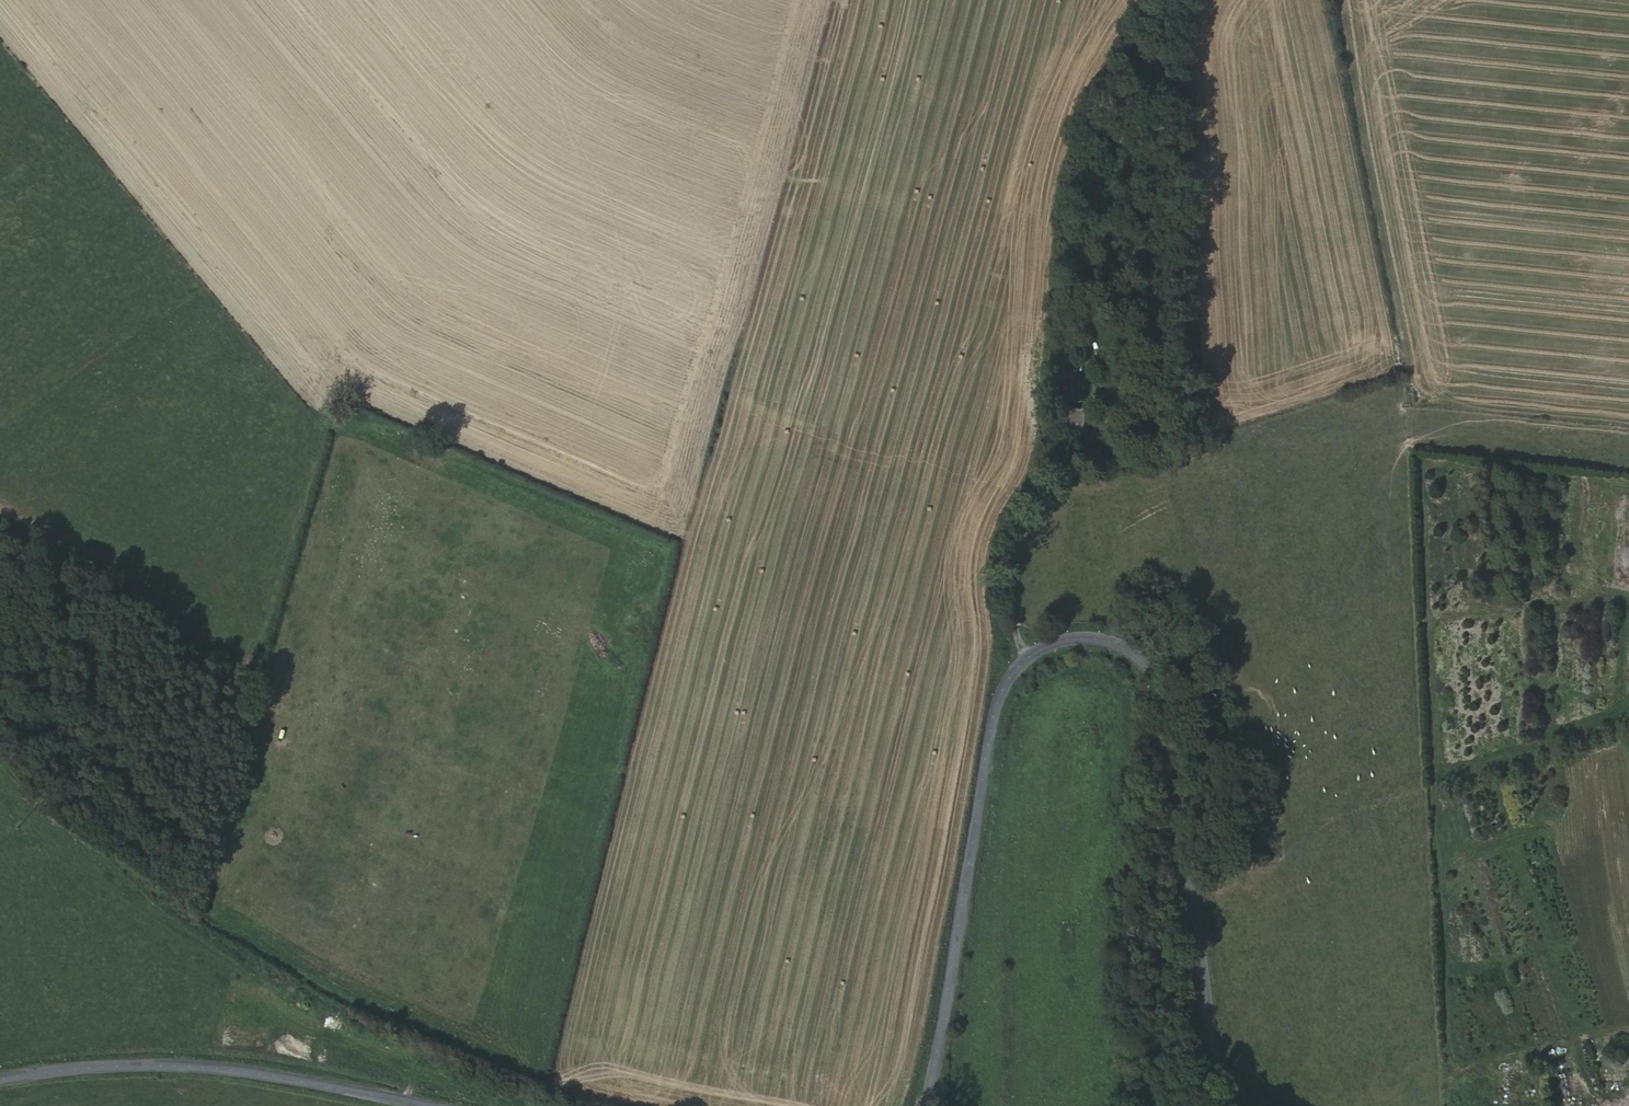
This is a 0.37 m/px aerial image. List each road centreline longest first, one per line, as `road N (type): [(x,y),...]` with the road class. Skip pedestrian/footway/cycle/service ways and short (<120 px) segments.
road 1 (tertiary): [(1245,1105),(1216,1061),(1205,1023),(1165,674),(1140,646),(1103,638),(1065,642),(996,688),(925,1105)]
road 2 (tertiary): [(427,1105),(193,1064),(0,1077)]
road 3 (track): [(1628,1023),(1508,1051)]

